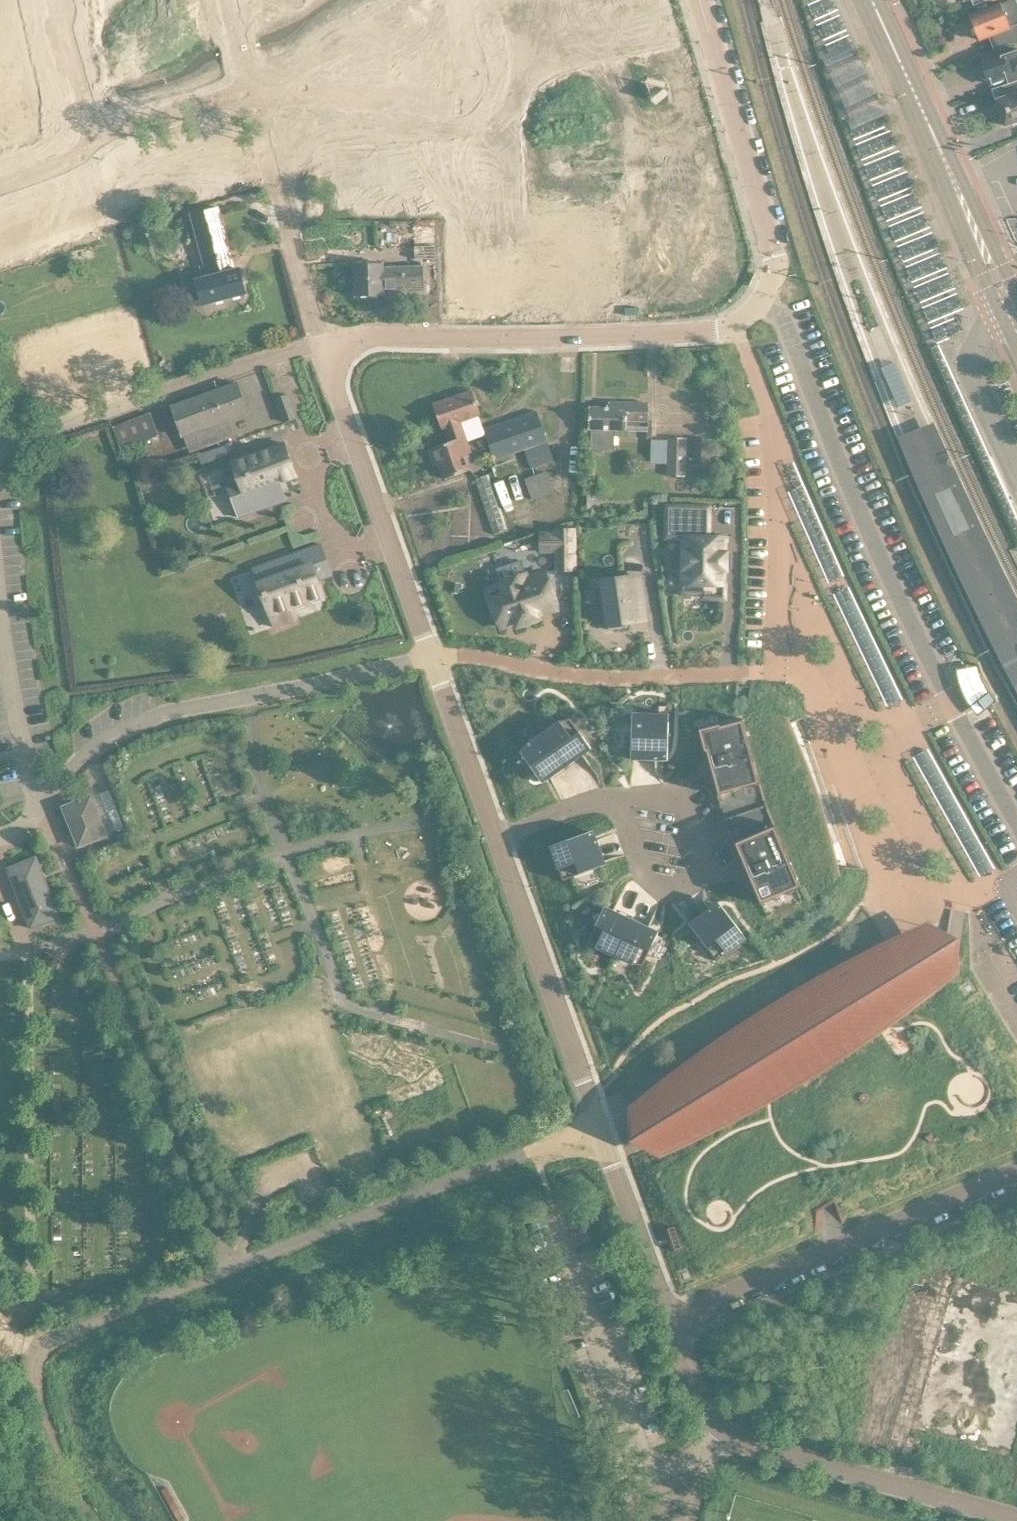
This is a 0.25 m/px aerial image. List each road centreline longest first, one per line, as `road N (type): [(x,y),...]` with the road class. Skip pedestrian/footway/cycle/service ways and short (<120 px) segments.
road 1 (residential): [(735,323),(771,423),(779,542),(774,675),(596,679),(431,655)]
road 2 (unclassified): [(1016,824),(901,600),(780,319),(760,305)]
road 3 (unclassified): [(681,1350),(495,837)]
road 4 (unclassified): [(37,806),(110,738),(150,718),(431,655)]
road 5 (unclassified): [(318,345),(687,332),(735,323)]
road 6 (unclassified): [(1014,1520),(731,1438),(700,1405),(681,1350)]
road 7 (unclassified): [(1016,1172),(712,1303),(688,1327),(681,1350)]
road 8 (unclassified): [(0,448),(318,345)]
road 9 (unclassified): [(431,655),(318,345)]
road 10 (secondary): [(1006,298),(869,0)]
road 11 (unclassified): [(760,305),(774,281),(774,250),(699,0)]
road 12 (track): [(456,0),(466,38),(456,80),(402,99),(248,98)]
road 13 (track): [(0,173),(238,103)]
road 14 (residential): [(619,800),(678,793),(705,874),(650,886)]
road 15 (unclassified): [(495,837),(431,655)]
road 16 (unclassified): [(37,806),(0,617)]
road 17 (track): [(86,148),(52,0)]
road 18 (residential): [(495,837),(572,806),(619,800)]

